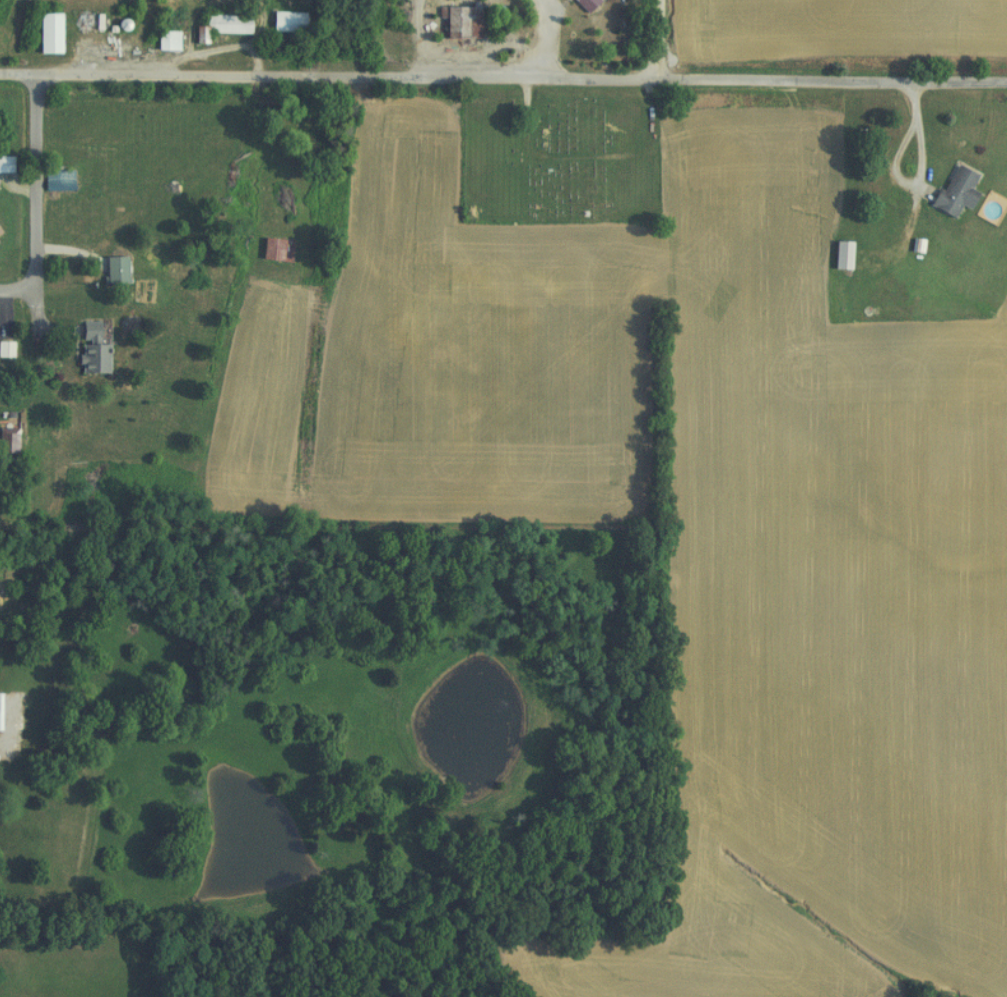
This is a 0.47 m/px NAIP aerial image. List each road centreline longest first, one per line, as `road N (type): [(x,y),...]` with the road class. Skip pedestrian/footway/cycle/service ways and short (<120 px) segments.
road 1 (residential): [(1006,81),(156,75)]
road 2 (residential): [(32,277),(40,73)]
road 3 (residential): [(0,73),(156,75)]

